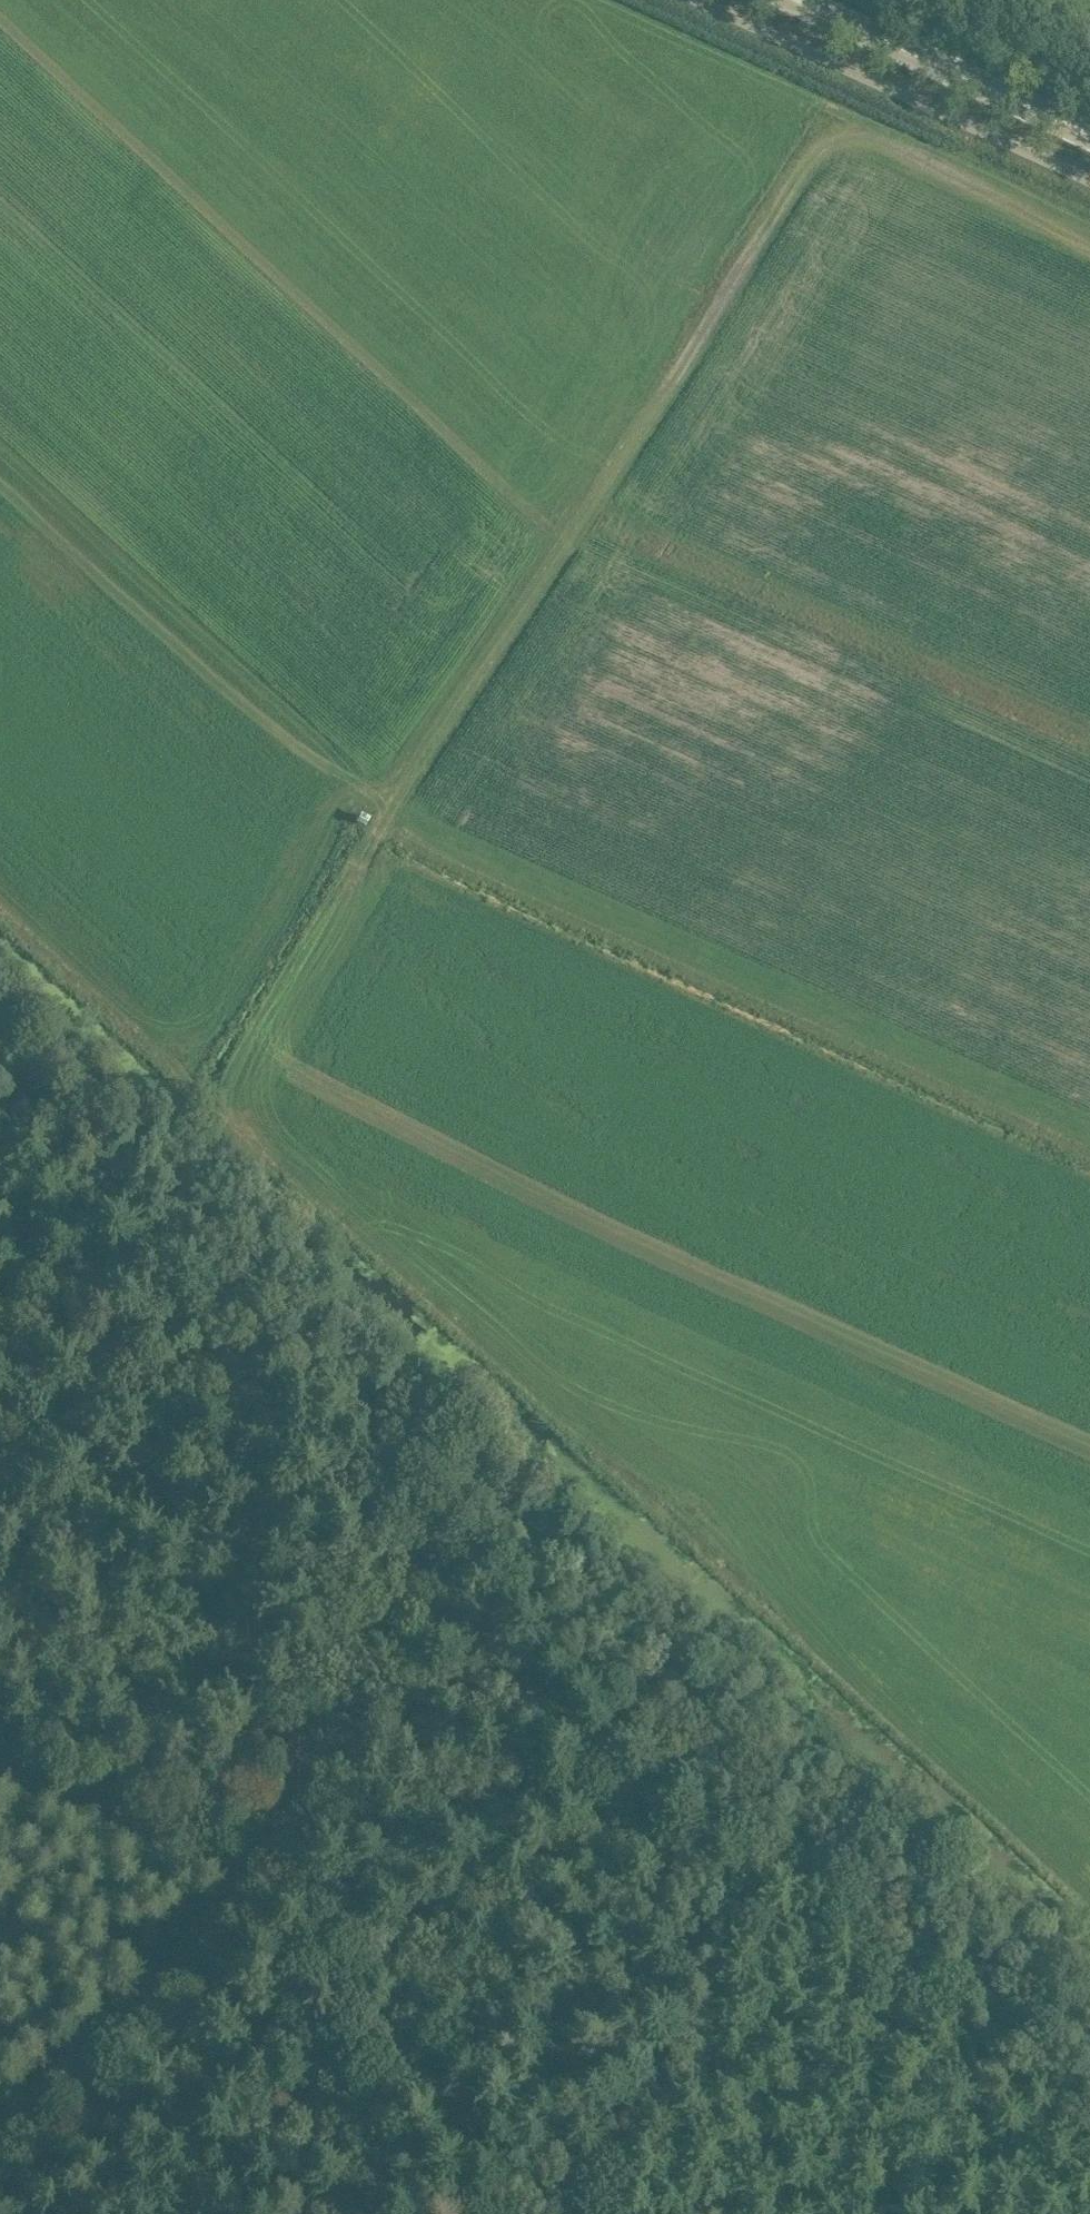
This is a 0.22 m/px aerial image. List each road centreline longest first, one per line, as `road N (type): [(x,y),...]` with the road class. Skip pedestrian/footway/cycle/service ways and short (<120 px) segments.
road 1 (unclassified): [(697,0),(1089,180)]
road 2 (primary): [(1089,134),(800,0)]
road 3 (unclassified): [(1089,95),(883,0)]

